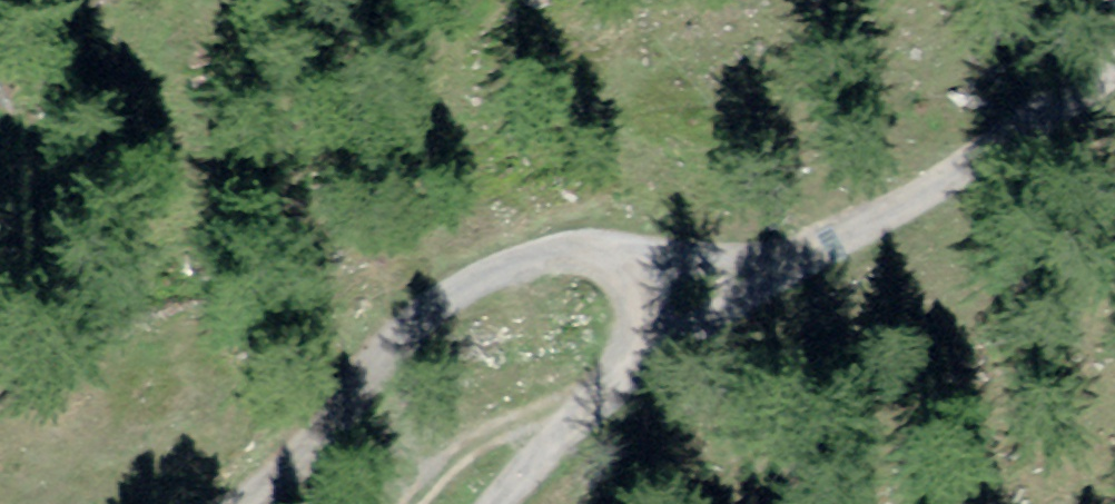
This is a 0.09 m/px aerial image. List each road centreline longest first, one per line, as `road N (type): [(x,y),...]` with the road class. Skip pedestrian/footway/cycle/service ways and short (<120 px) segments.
road 1 (track): [(478,503),(596,384),(661,339),(893,207),(1114,66)]
road 2 (track): [(231,503),(283,468),(415,319),(489,271),(547,249),(595,255),(623,274),(661,339)]

